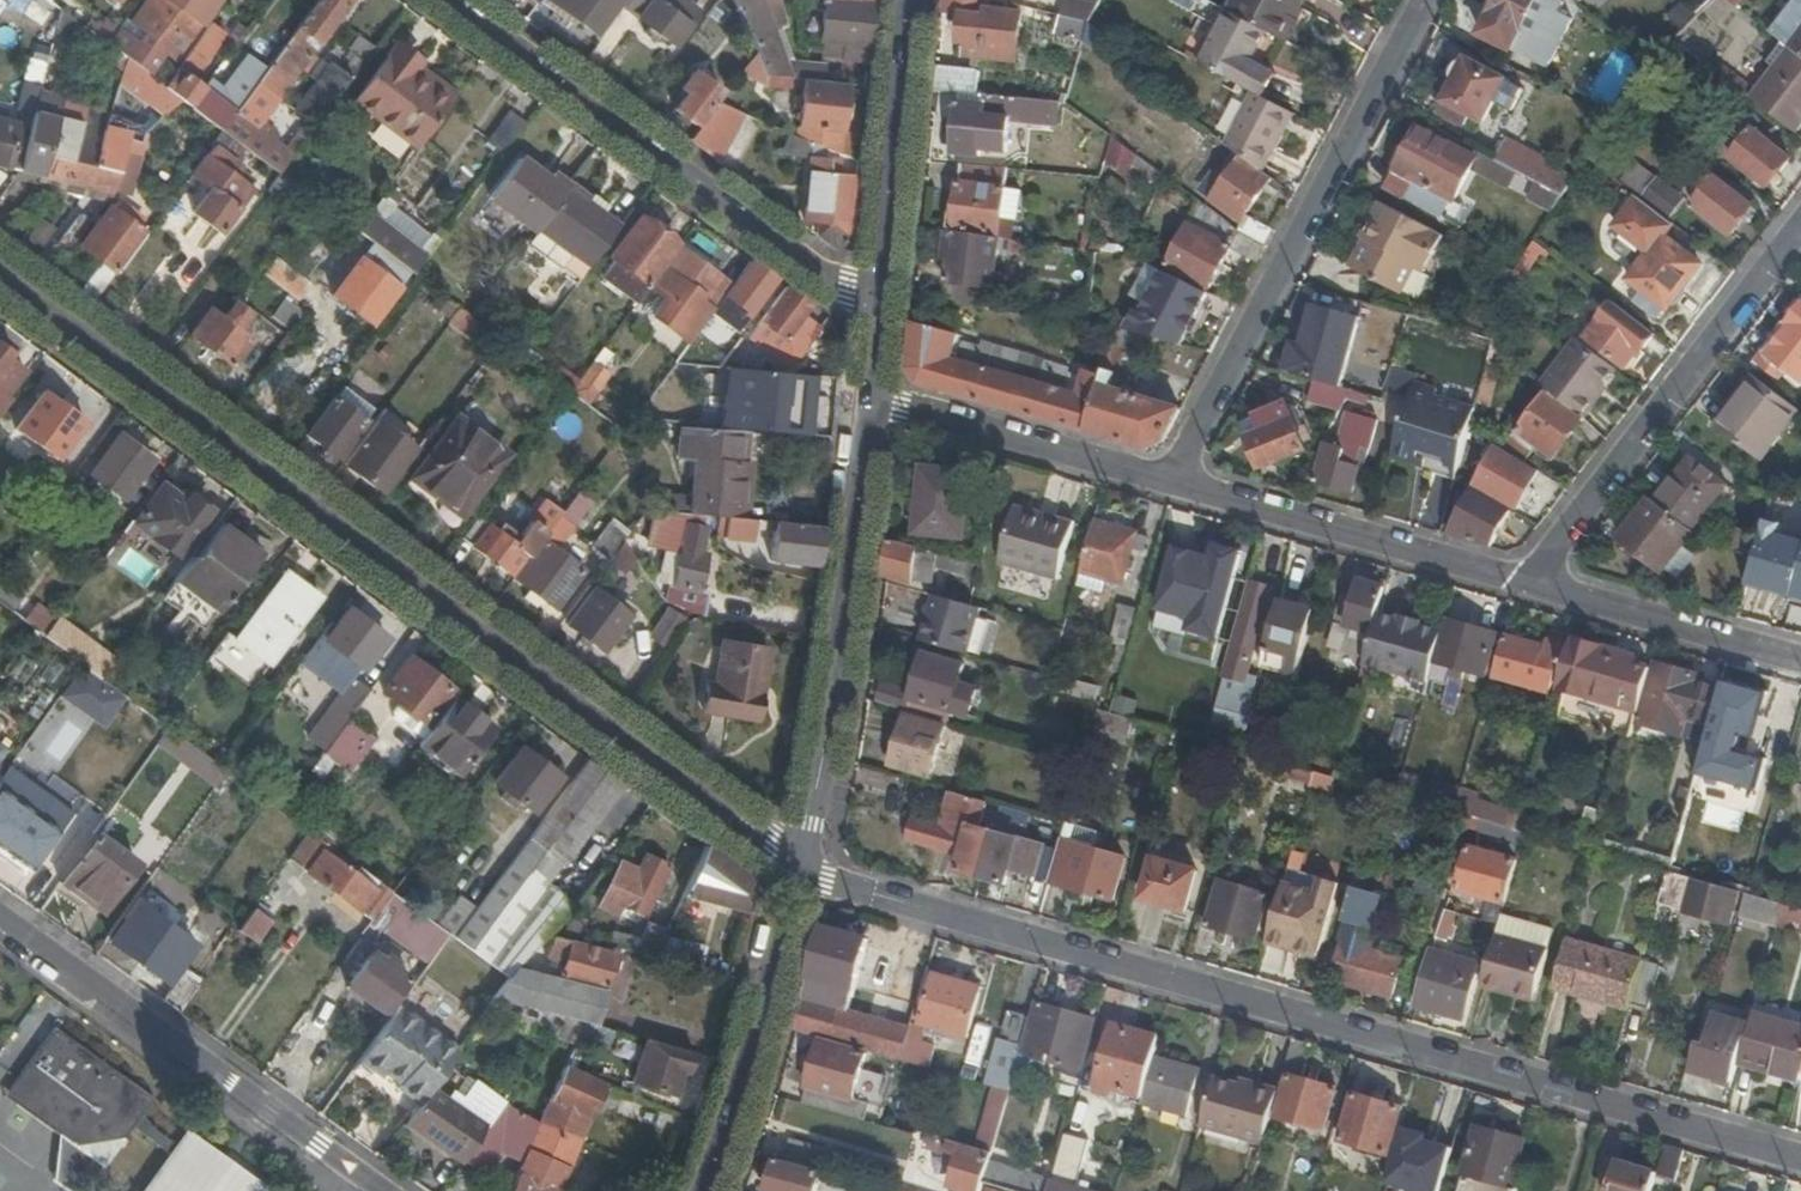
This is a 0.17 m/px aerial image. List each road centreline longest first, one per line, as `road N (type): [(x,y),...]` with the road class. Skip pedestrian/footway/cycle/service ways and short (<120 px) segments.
road 1 (residential): [(1800,1158),(798,873)]
road 2 (tertiary): [(0,278),(798,873)]
road 3 (residential): [(1421,0),(1180,478)]
road 4 (tertiary): [(872,312),(443,0)]
road 5 (tertiary): [(798,873),(871,392)]
road 6 (residential): [(381,1190),(0,919)]
road 7 (residential): [(1537,585),(1800,232)]
road 8 (residential): [(1180,478),(1537,585)]
road 9 (tertiary): [(708,1190),(798,873)]
road 10 (residential): [(871,392),(1180,478)]
road 11 (tertiary): [(872,312),(902,0)]
road 12 (residential): [(1537,585),(1800,658)]

